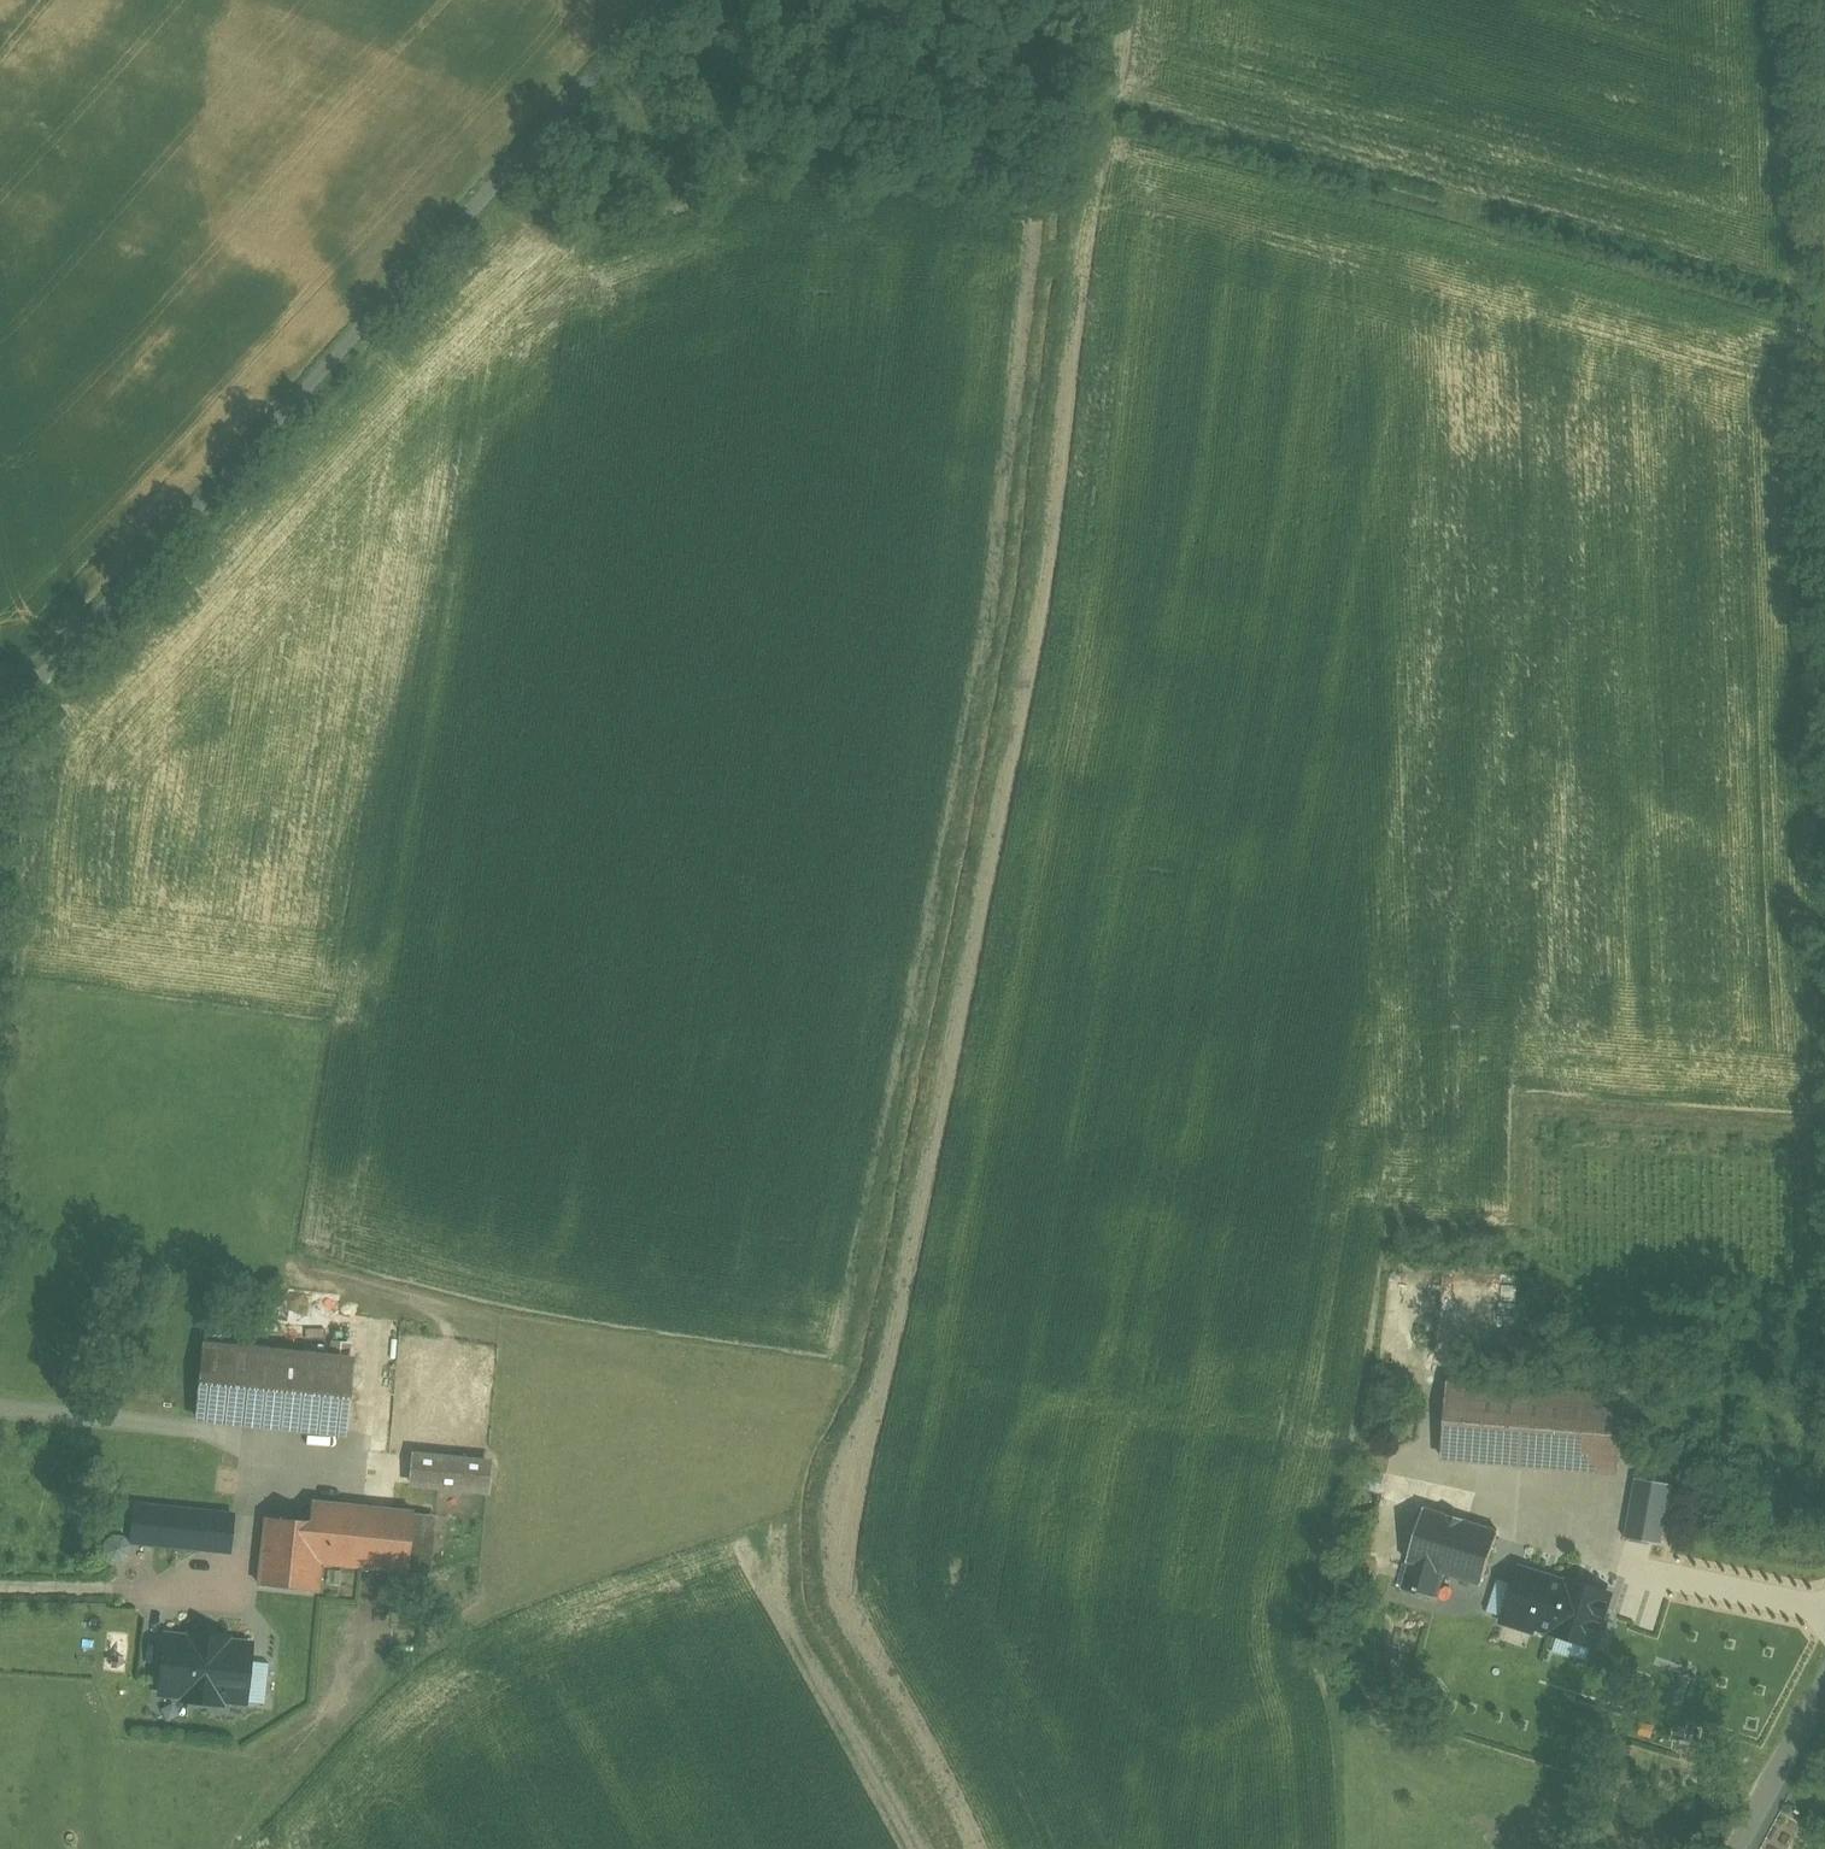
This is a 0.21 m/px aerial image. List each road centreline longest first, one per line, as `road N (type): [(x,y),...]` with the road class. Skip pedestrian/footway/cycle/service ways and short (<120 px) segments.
road 1 (unclassified): [(0,708),(19,700),(662,0)]
road 2 (unclassified): [(1756,1848),(1824,1724)]

